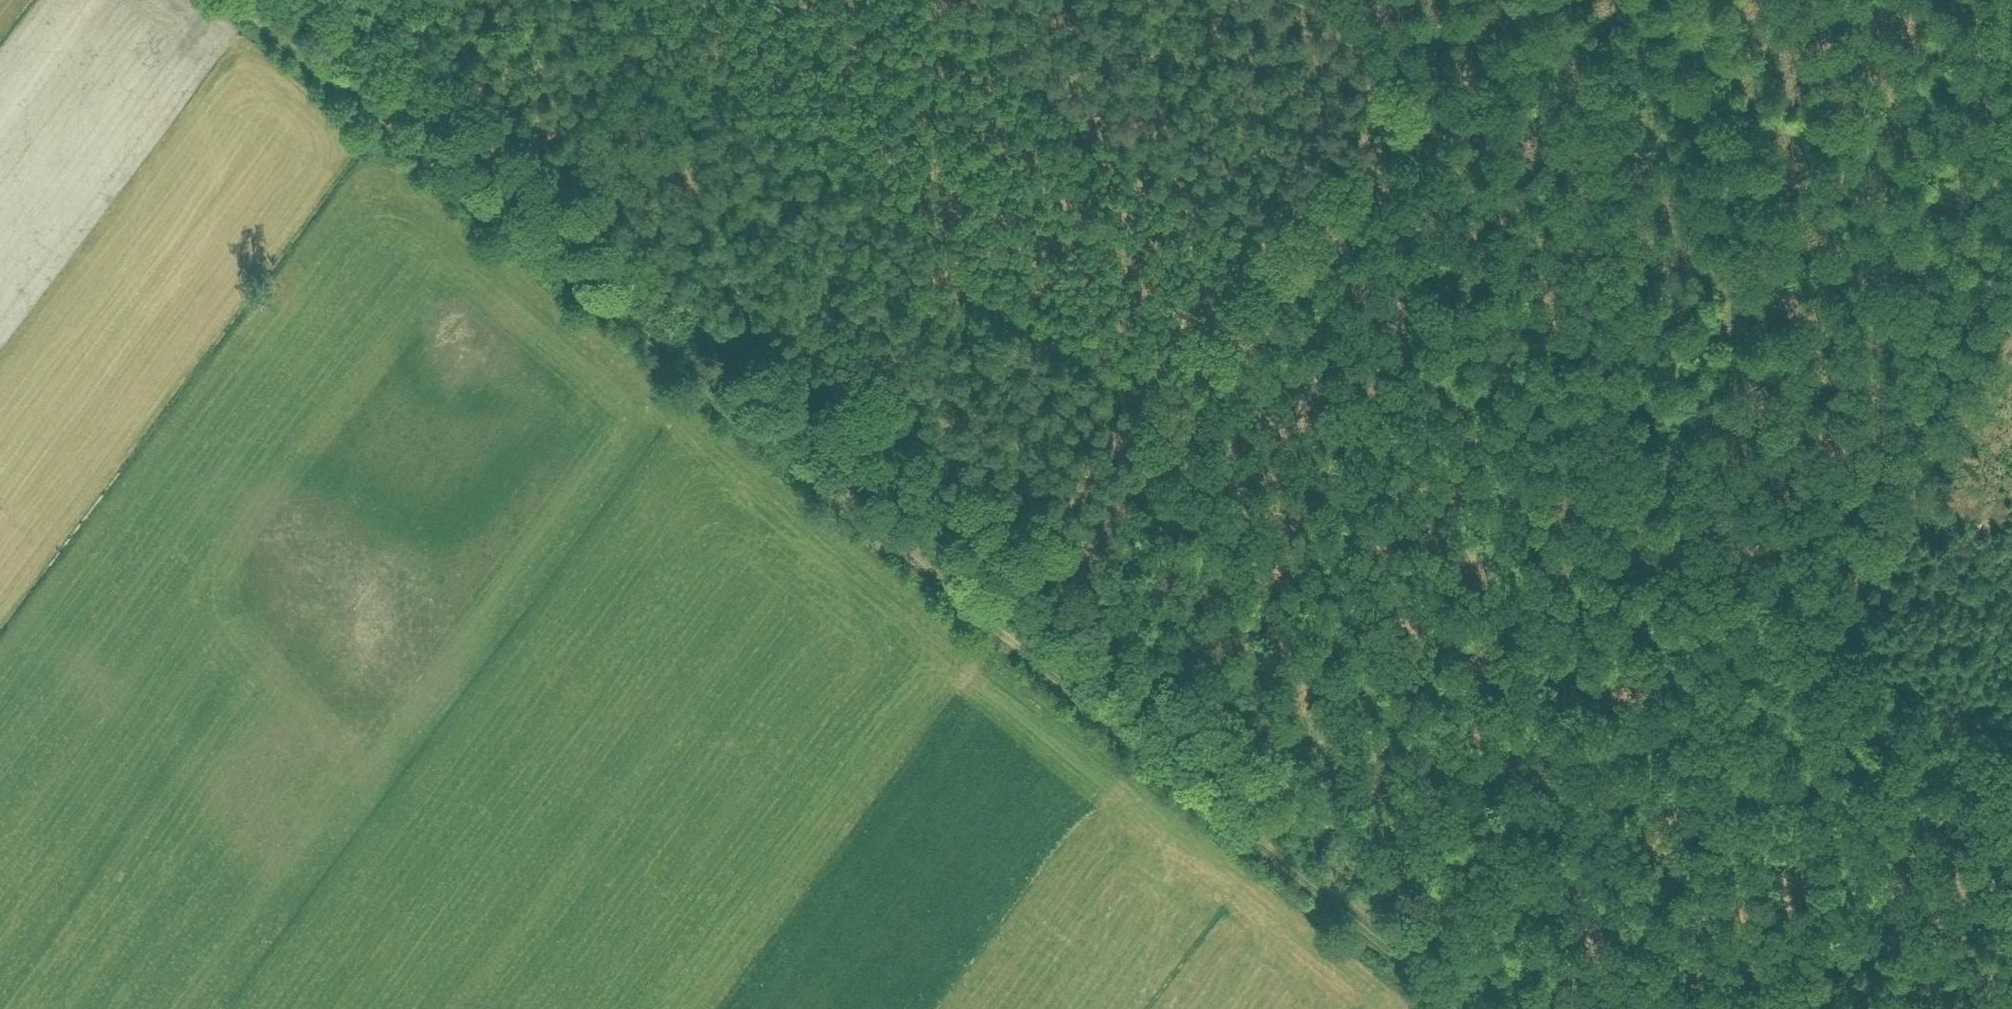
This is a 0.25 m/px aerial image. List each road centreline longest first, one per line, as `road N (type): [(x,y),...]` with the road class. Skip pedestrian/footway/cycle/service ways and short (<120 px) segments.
road 1 (track): [(1469,1008),(240,0)]
road 2 (track): [(2011,761),(1824,638),(1750,546),(1665,412),(1409,88),(1301,0)]
road 3 (track): [(1009,628),(1478,0)]
road 4 (track): [(1824,638),(2011,357)]

